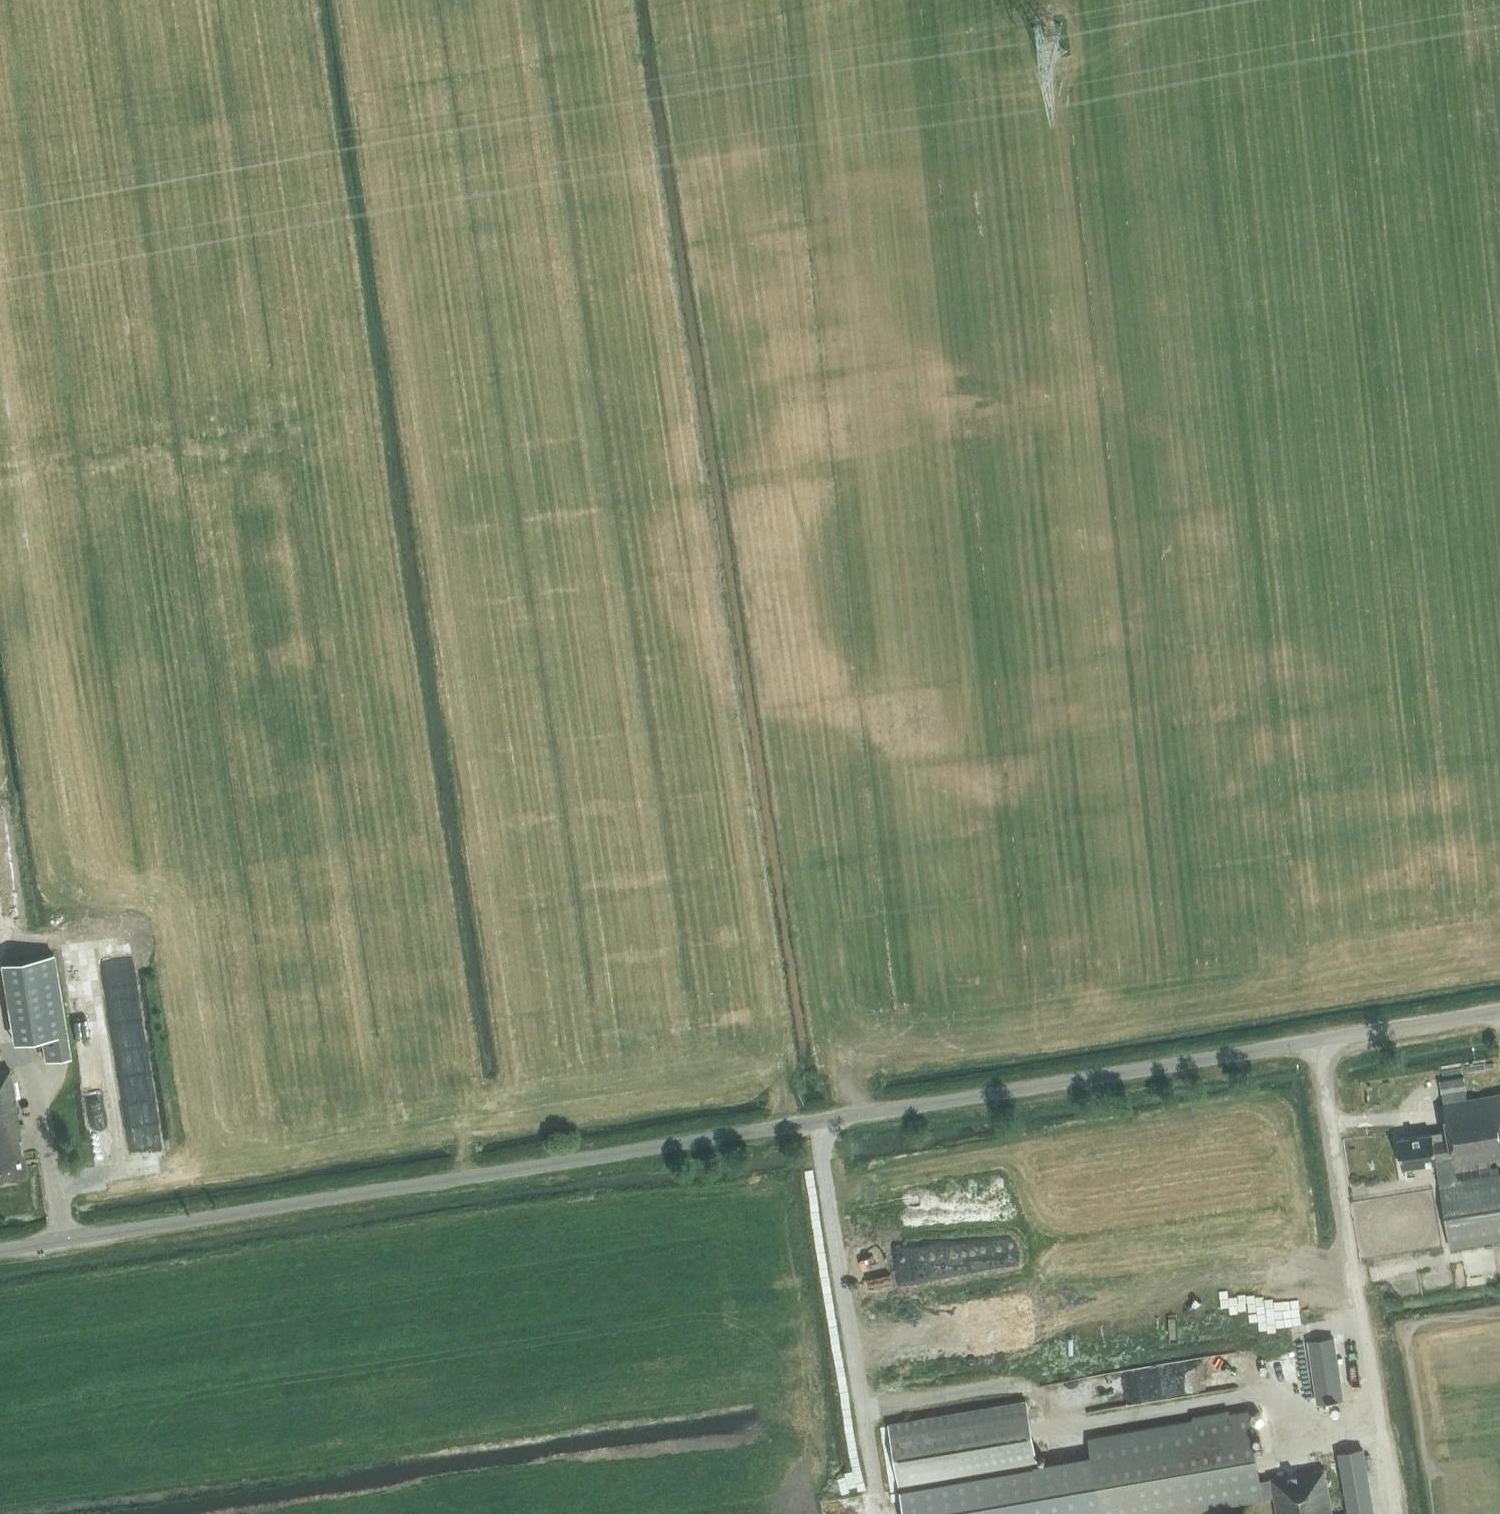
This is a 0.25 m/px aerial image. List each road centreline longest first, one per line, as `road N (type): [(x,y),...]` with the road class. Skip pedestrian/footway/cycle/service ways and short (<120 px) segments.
road 1 (unclassified): [(0,1251),(1499,1012)]

